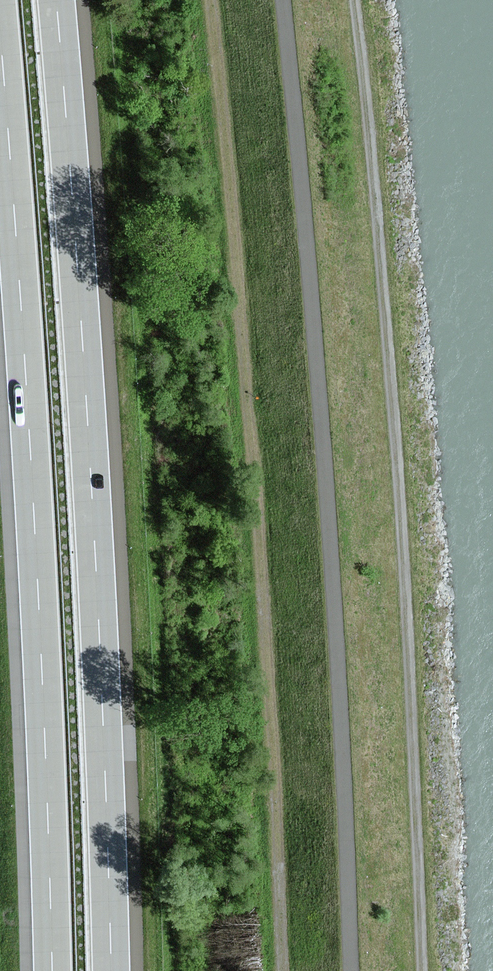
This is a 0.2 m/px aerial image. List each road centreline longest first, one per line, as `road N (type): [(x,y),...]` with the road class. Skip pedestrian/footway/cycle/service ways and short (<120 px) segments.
road 1 (track): [(282,970),(247,409),(205,0)]
road 2 (track): [(421,970),(382,288),(353,0)]
road 3 (track): [(283,0),(321,412),(349,970)]
road 4 (motorway): [(108,970),(74,194),(55,0)]
road 5 (motorway): [(0,53),(43,713),(49,970)]

